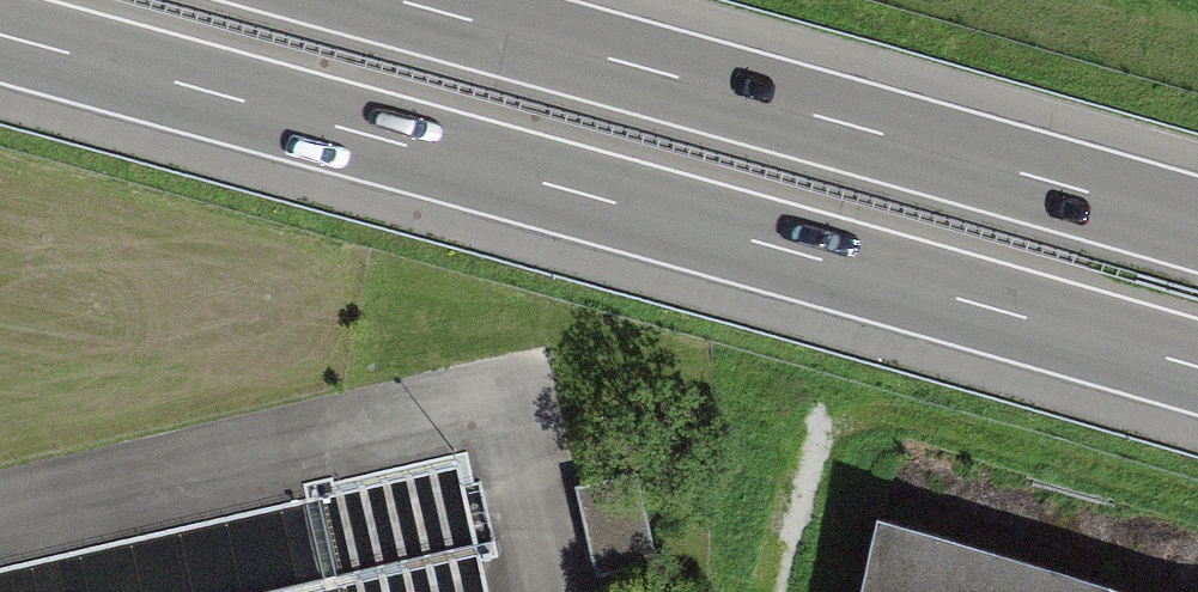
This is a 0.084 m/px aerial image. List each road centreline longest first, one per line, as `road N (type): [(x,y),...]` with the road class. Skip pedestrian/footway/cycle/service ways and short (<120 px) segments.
road 1 (motorway): [(0,38),(1197,370)]
road 2 (motorway): [(1197,224),(395,0)]

